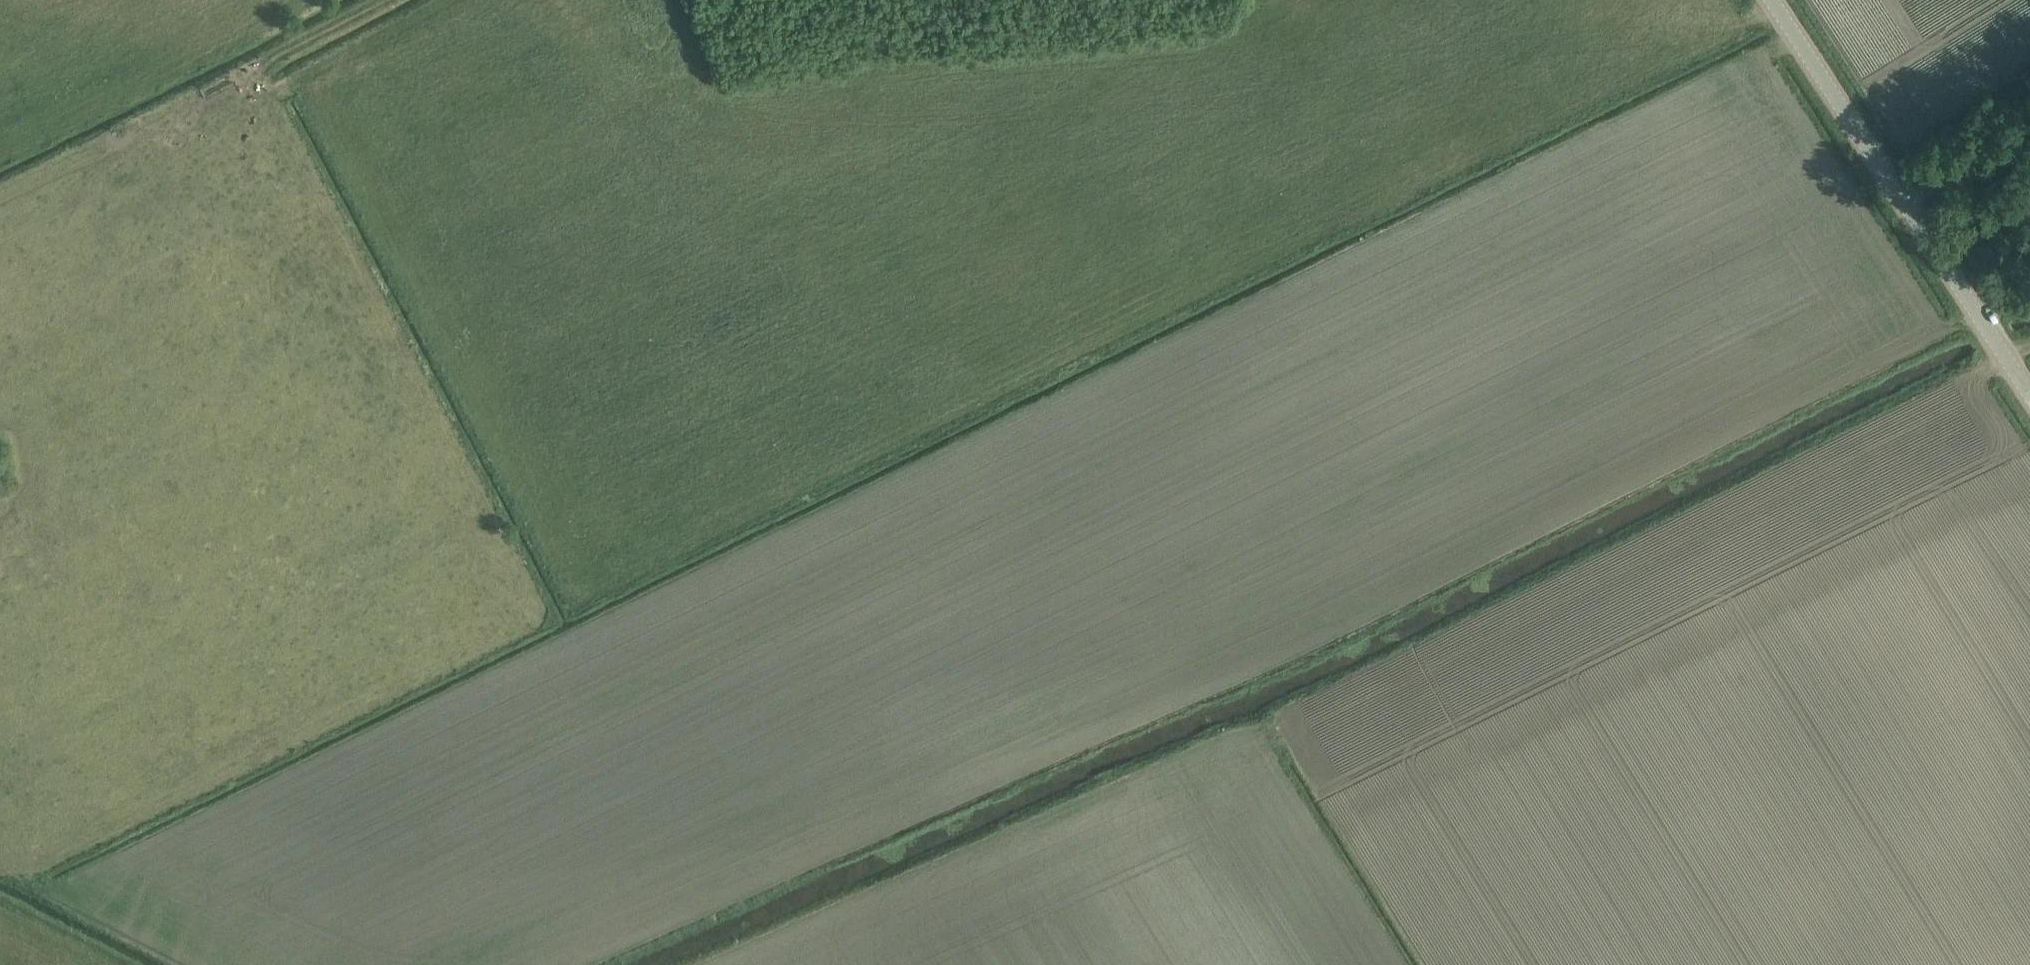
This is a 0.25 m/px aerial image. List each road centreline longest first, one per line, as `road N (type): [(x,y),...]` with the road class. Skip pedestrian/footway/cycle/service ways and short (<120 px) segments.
road 1 (tertiary): [(2029,398),(1774,0)]
road 2 (track): [(2029,126),(1908,201)]

